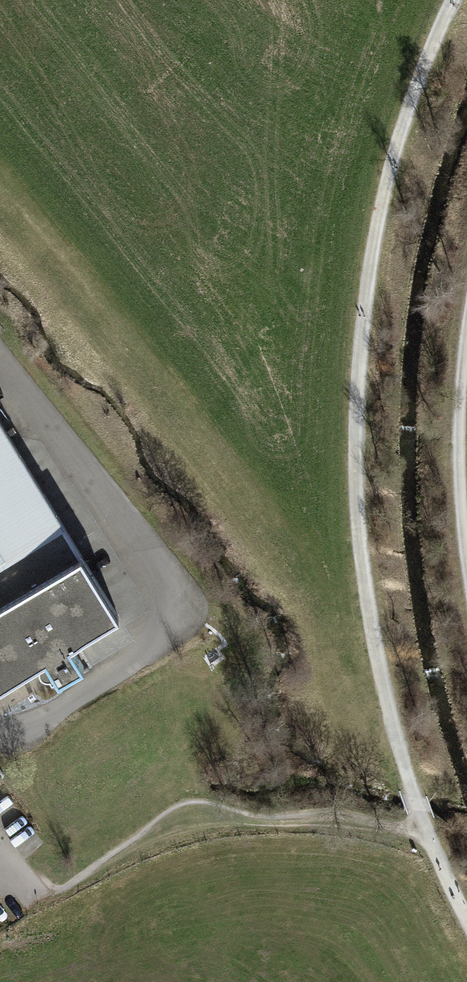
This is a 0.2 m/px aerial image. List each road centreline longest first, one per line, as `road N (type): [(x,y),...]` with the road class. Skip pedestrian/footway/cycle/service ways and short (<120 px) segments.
road 1 (track): [(454,0),(405,117),(379,219),(356,449),(361,547),(389,717),(421,819),(466,920)]
road 2 (track): [(466,564),(459,420),(466,328)]

